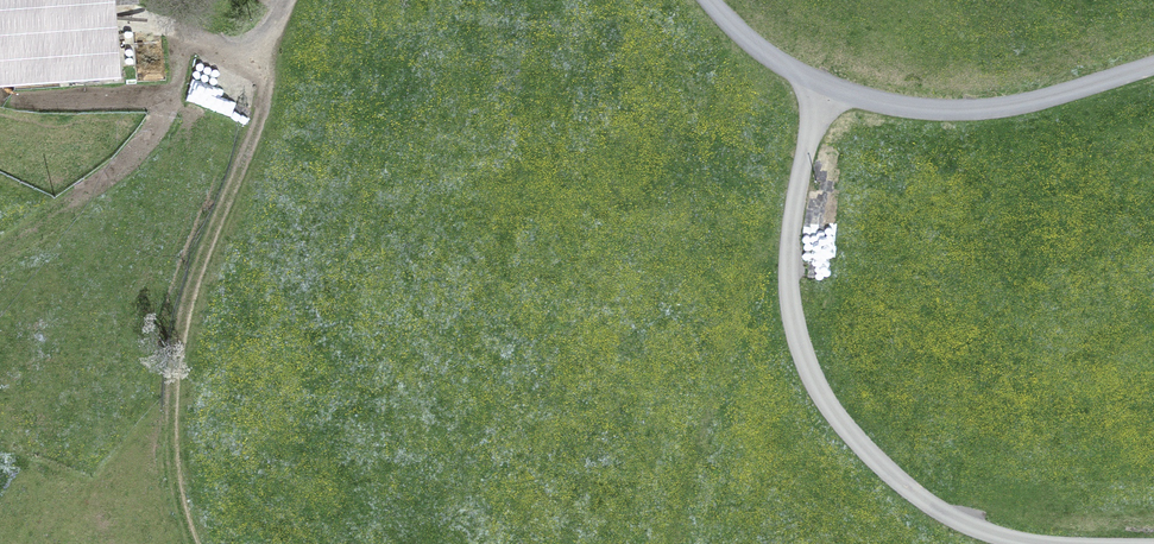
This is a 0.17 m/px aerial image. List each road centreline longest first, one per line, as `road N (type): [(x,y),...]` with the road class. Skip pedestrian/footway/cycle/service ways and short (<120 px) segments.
road 1 (track): [(1153,543),(1026,536),(949,510),(864,446),(827,402),(795,325),(789,248),(820,80)]
road 2 (track): [(267,36),(263,91),(191,281),(179,344),(174,451),(190,543)]
road 3 (unclassified): [(1153,57),(1021,99),(914,103),(820,80),(759,47),(708,0)]
road 4 (track): [(280,0),(267,36),(246,42),(136,20)]

